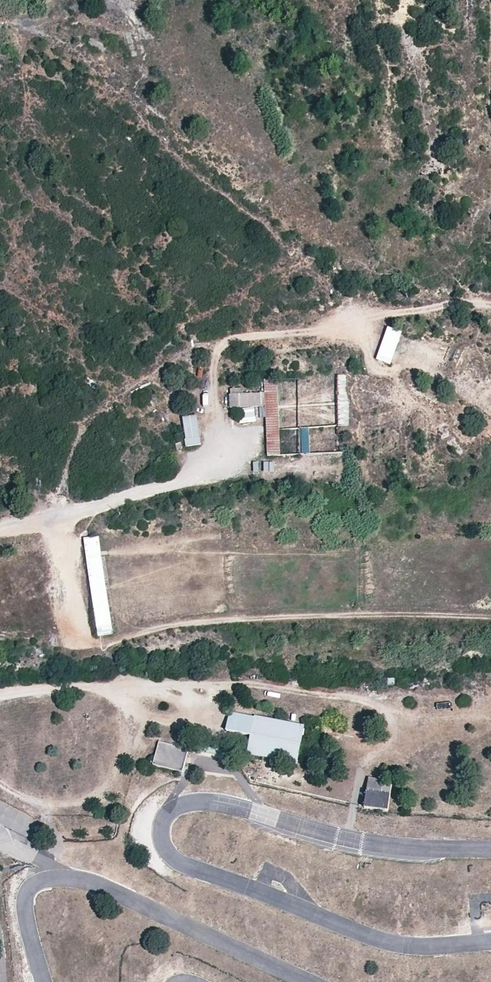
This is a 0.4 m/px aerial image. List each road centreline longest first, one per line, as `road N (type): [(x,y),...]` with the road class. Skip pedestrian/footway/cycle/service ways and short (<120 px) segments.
road 1 (track): [(57,519),(84,637),(97,643),(246,619),(490,615)]
road 2 (track): [(226,445),(210,396),(217,347),(231,339),(490,305)]

